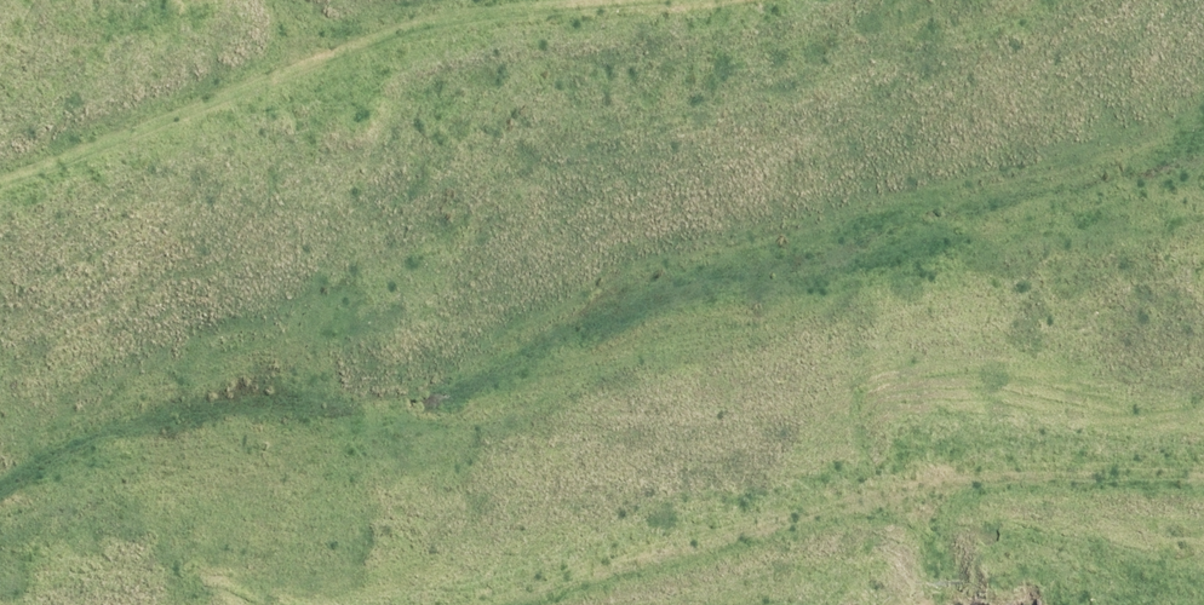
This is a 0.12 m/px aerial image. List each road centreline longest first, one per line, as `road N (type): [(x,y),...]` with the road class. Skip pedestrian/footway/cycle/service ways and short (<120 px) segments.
road 1 (track): [(1203,468),(1133,465),(872,490),(417,604)]
road 2 (track): [(0,189),(323,47),(710,0)]

